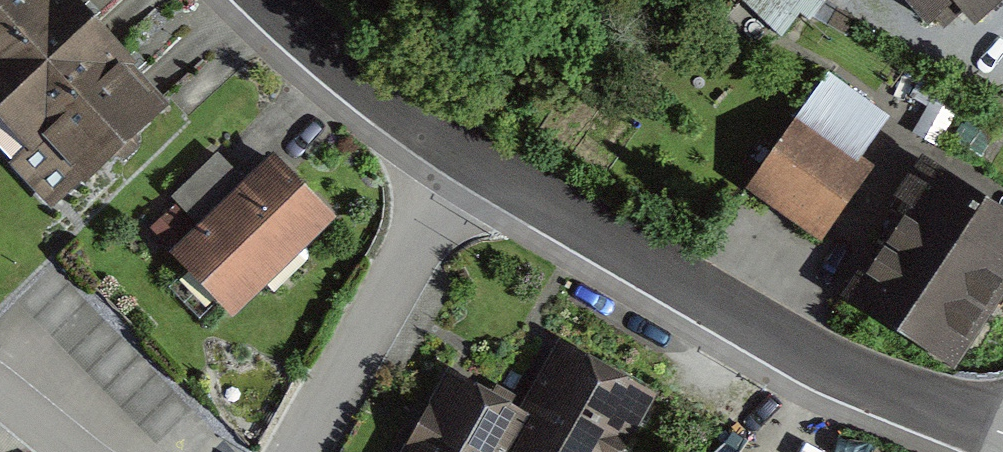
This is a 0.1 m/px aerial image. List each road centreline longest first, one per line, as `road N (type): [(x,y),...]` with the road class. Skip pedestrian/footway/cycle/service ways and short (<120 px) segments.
road 1 (residential): [(1002,436),(876,386),(720,307),(473,161)]
road 2 (residential): [(299,451),(473,161)]
road 3 (residential): [(473,161),(277,0)]

